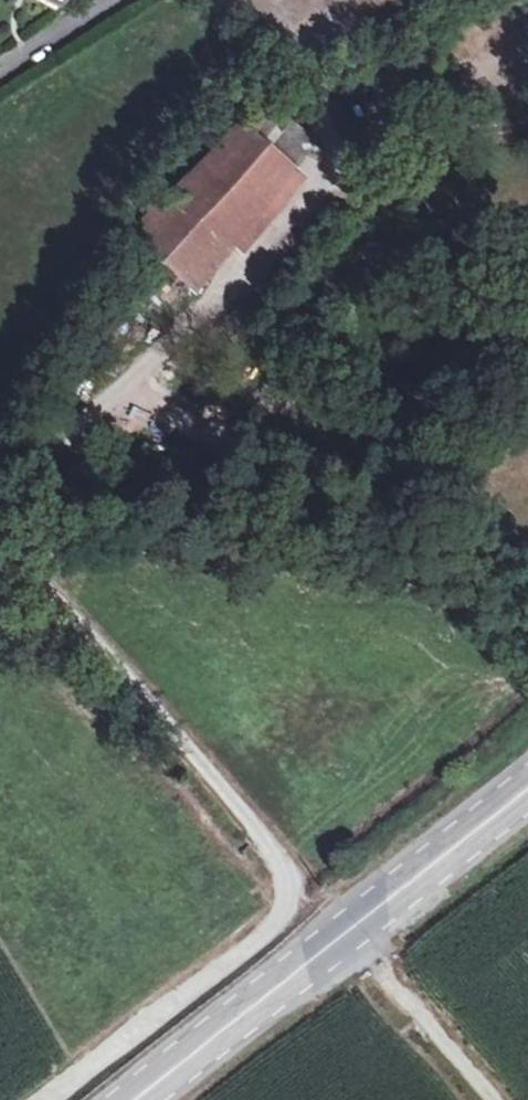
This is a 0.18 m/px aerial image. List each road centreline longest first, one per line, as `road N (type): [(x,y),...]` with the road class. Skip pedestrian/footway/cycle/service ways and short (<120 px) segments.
road 1 (secondary): [(527,787),(136,1099)]
road 2 (residential): [(0,555),(283,866)]
road 3 (track): [(54,1099),(279,927),(291,888),(283,866)]
road 4 (track): [(343,937),(484,1099)]
road 5 (residential): [(0,74),(115,0)]

